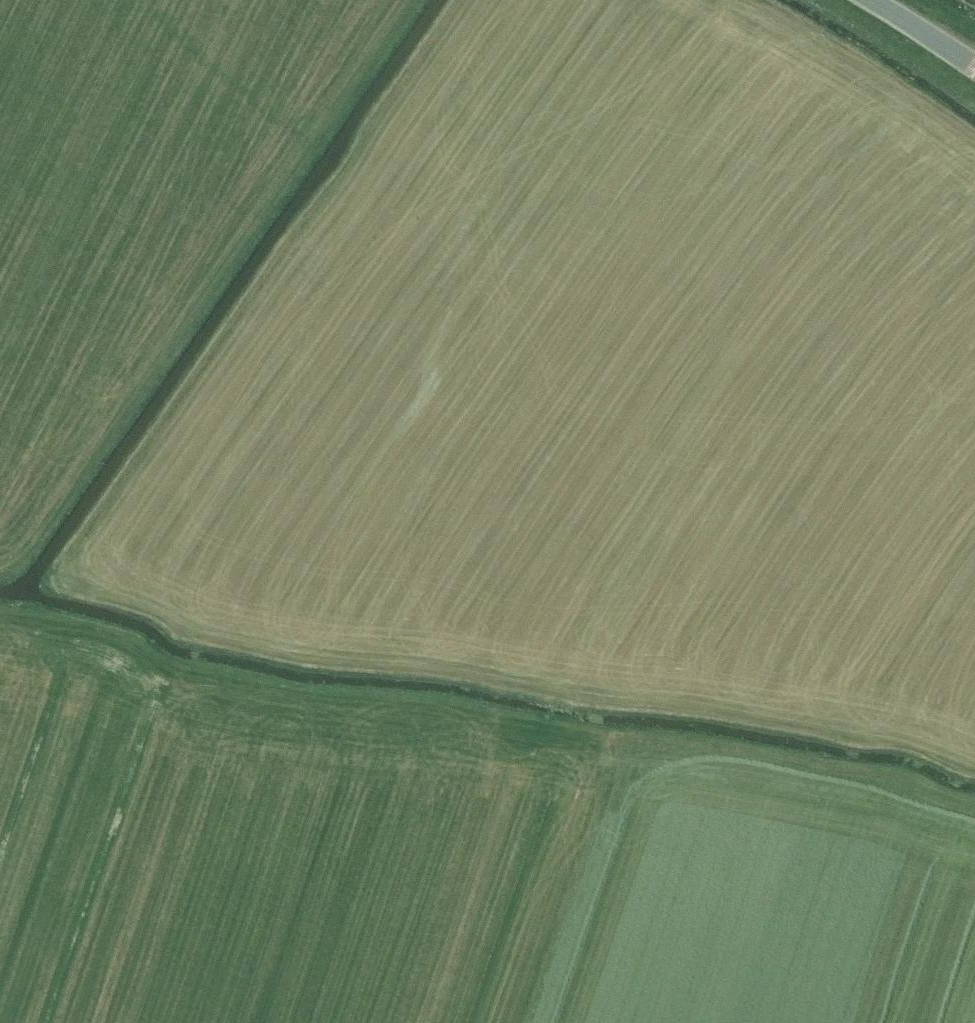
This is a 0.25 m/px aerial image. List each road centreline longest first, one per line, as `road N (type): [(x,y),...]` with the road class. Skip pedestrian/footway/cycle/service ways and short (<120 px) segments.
road 1 (tertiary): [(974,67),(871,0)]

